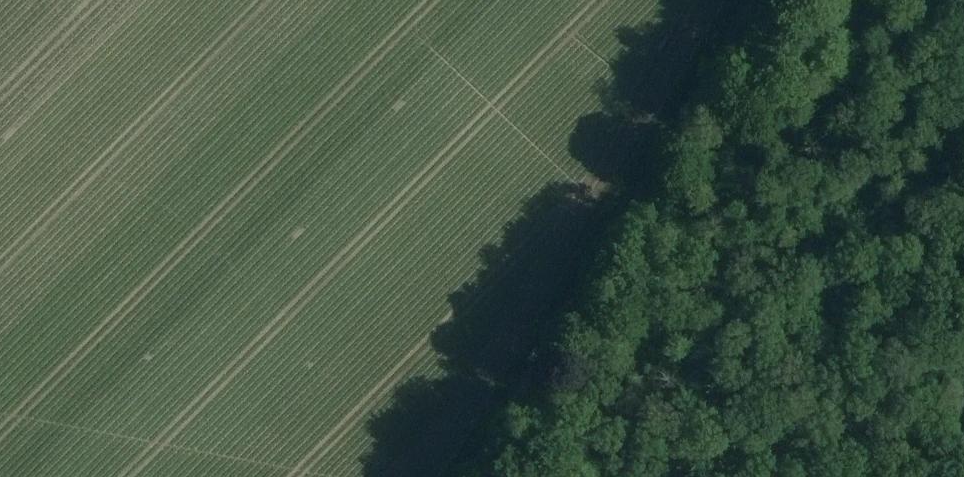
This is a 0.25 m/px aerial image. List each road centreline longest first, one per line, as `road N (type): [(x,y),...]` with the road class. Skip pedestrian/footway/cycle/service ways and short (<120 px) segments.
road 1 (track): [(474,476),(756,0)]

